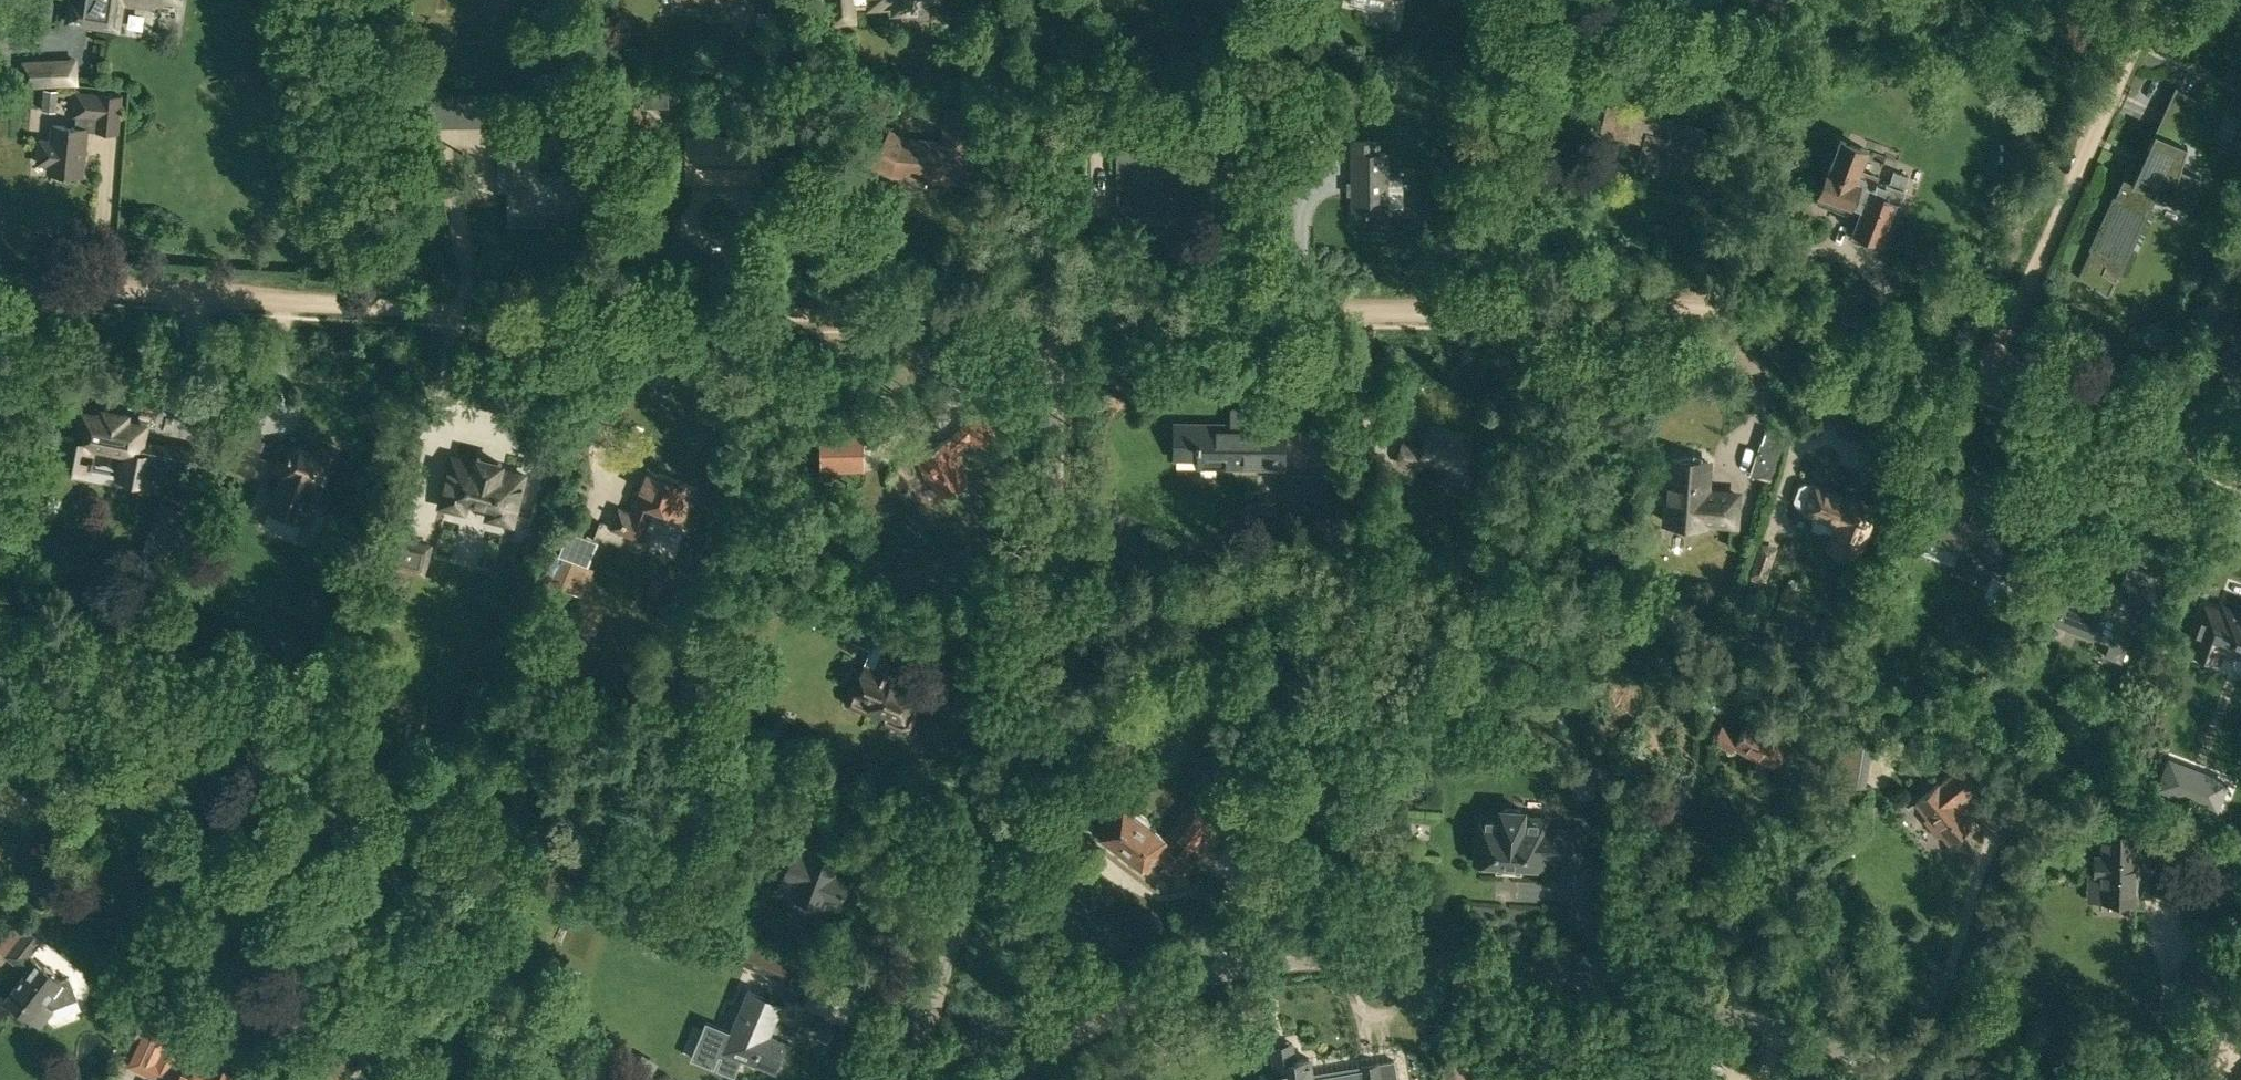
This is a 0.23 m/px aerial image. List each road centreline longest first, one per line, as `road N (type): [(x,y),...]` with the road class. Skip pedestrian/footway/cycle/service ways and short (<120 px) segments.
road 1 (track): [(1487,314),(0,279)]
road 2 (residential): [(902,1079),(1055,549),(1033,0)]
road 3 (residential): [(1972,1079),(1689,989),(1494,957),(1319,959),(1159,990),(987,1079)]
road 4 (track): [(1979,383),(1752,321),(1487,314)]
road 5 (track): [(1979,383),(2143,0)]
road 6 (residential): [(1487,314),(1551,0)]
road 7 (track): [(2240,480),(1979,383)]

